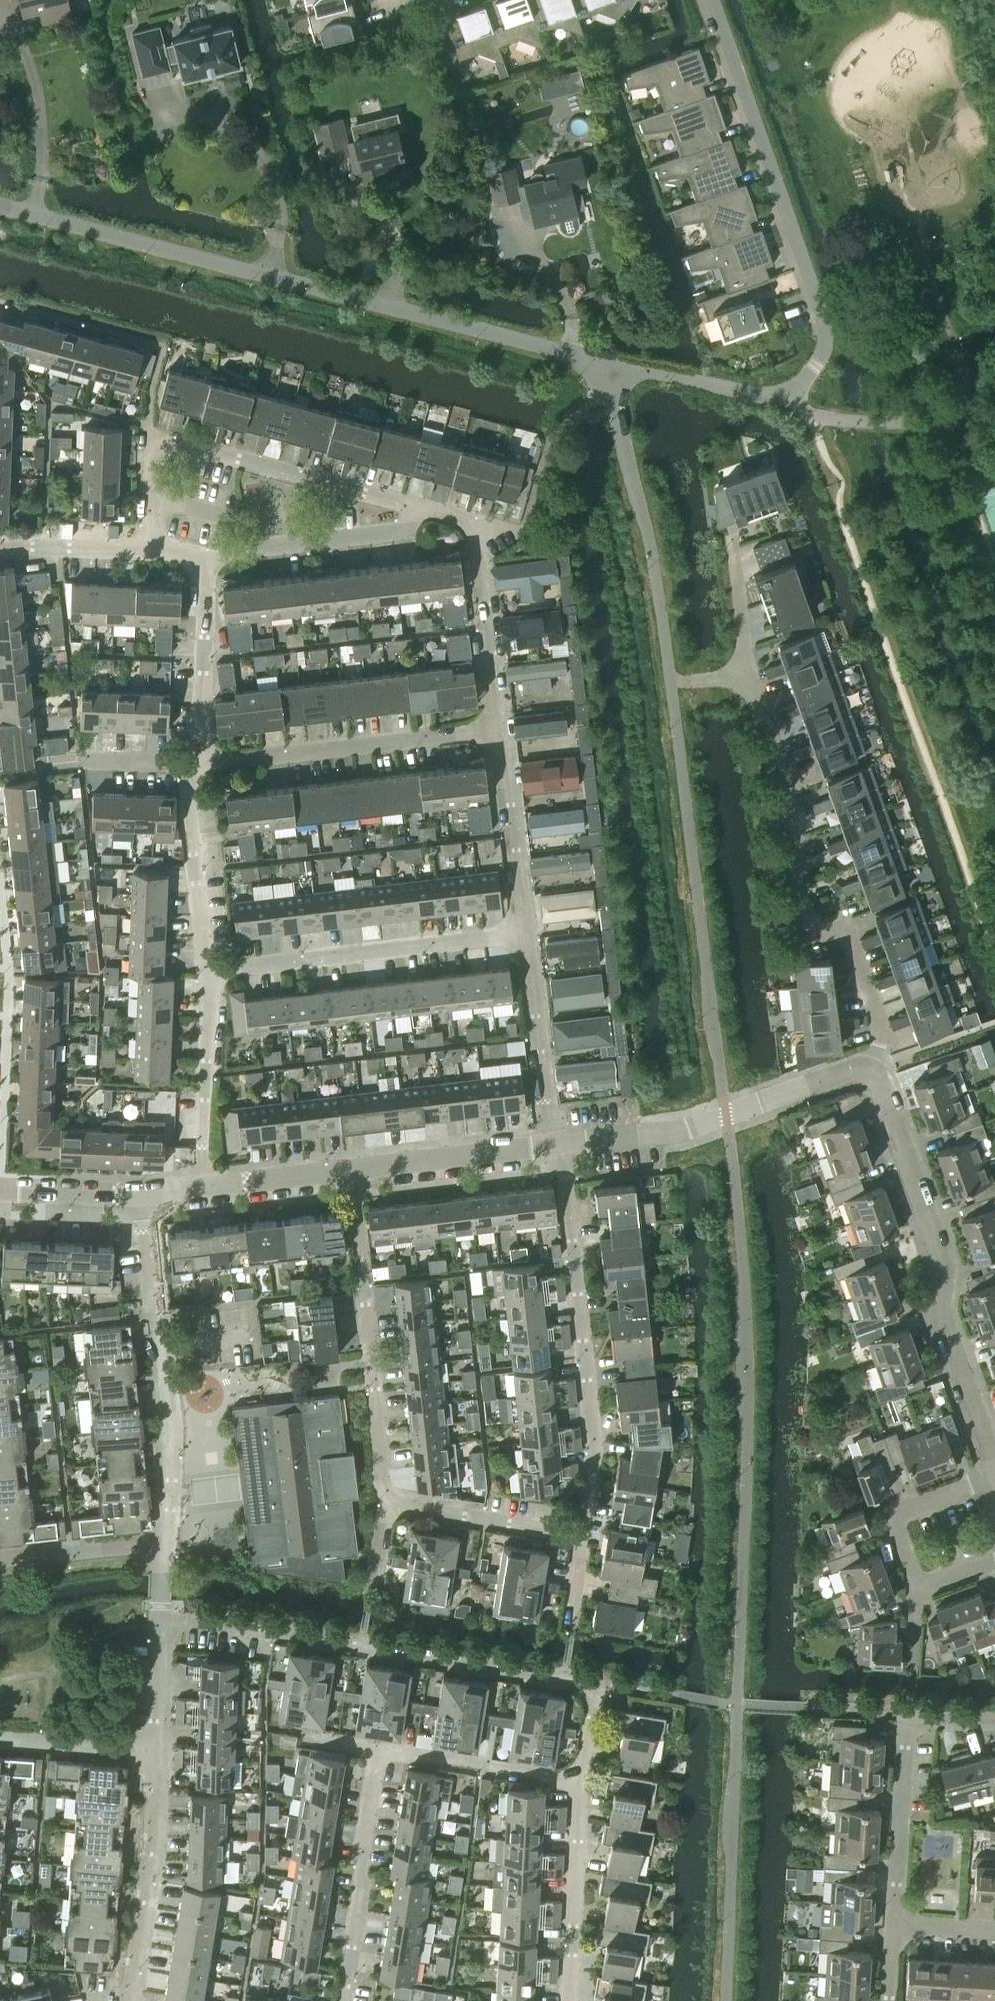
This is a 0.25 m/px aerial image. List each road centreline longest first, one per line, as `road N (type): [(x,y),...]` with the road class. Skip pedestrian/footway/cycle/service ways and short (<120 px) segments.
road 1 (unclassified): [(724,2000),(747,1358),(727,1114)]
road 2 (unclassified): [(603,364),(0,204)]
road 3 (unclassified): [(603,364),(789,396),(823,351),(825,324),(713,0)]
road 4 (residential): [(351,1168),(388,1513),(406,1507),(583,1534)]
road 5 (residential): [(159,1620),(598,1682)]
road 6 (unclassified): [(727,1114),(672,683)]
road 7 (residential): [(872,1067),(882,1028),(851,941),(805,912),(786,776),(747,673)]
road 8 (residential): [(994,1477),(935,1314),(944,1264),(872,1067)]
road 9 (residential): [(583,1534),(595,1449),(556,1145)]
road 10 (residential): [(412,505),(152,437),(150,549)]
road 11 (residential): [(169,1540),(174,1427),(140,1193)]
road 12 (unclassified): [(672,683),(652,549),(603,364)]
road 13 (residential): [(205,975),(529,935)]
road 14 (residential): [(204,760),(497,728)]
road 15 (residential): [(343,2000),(378,1746)]
road 16 (residential): [(125,2000),(159,1751)]
road 17 (residential): [(206,558),(399,531),(412,505)]
road 18 (residential): [(205,975),(188,791),(204,760)]
road 19 (residential): [(570,2000),(580,1781)]
road 20 (residential): [(203,1187),(205,975)]
road 21 (residential): [(556,1145),(529,935)]
road 22 (residential): [(895,1925),(911,1715)]
road 23 (residential): [(529,935),(497,728)]
road 24 (residential): [(351,1168),(556,1145)]
road 25 (residential): [(378,1746),(580,1781)]
road 26 (residential): [(204,760),(206,558)]
road 27 (residential): [(497,728),(478,529)]
road 28 (residential): [(994,1478),(886,1518),(910,1593)]
road 29 (residential): [(556,1145),(727,1114)]
road 30 (residential): [(169,1540),(0,1558)]
road 31 (residential): [(0,1738),(159,1751)]
road 32 (residential): [(872,1067),(727,1114)]
road 33 (residential): [(0,547),(150,549)]
road 34 (residential): [(203,1187),(351,1168)]
road 35 (residential): [(0,1187),(140,1193)]
road 36 (residential): [(747,673),(732,537)]
road 37 (residential): [(159,1751),(159,1620)]

